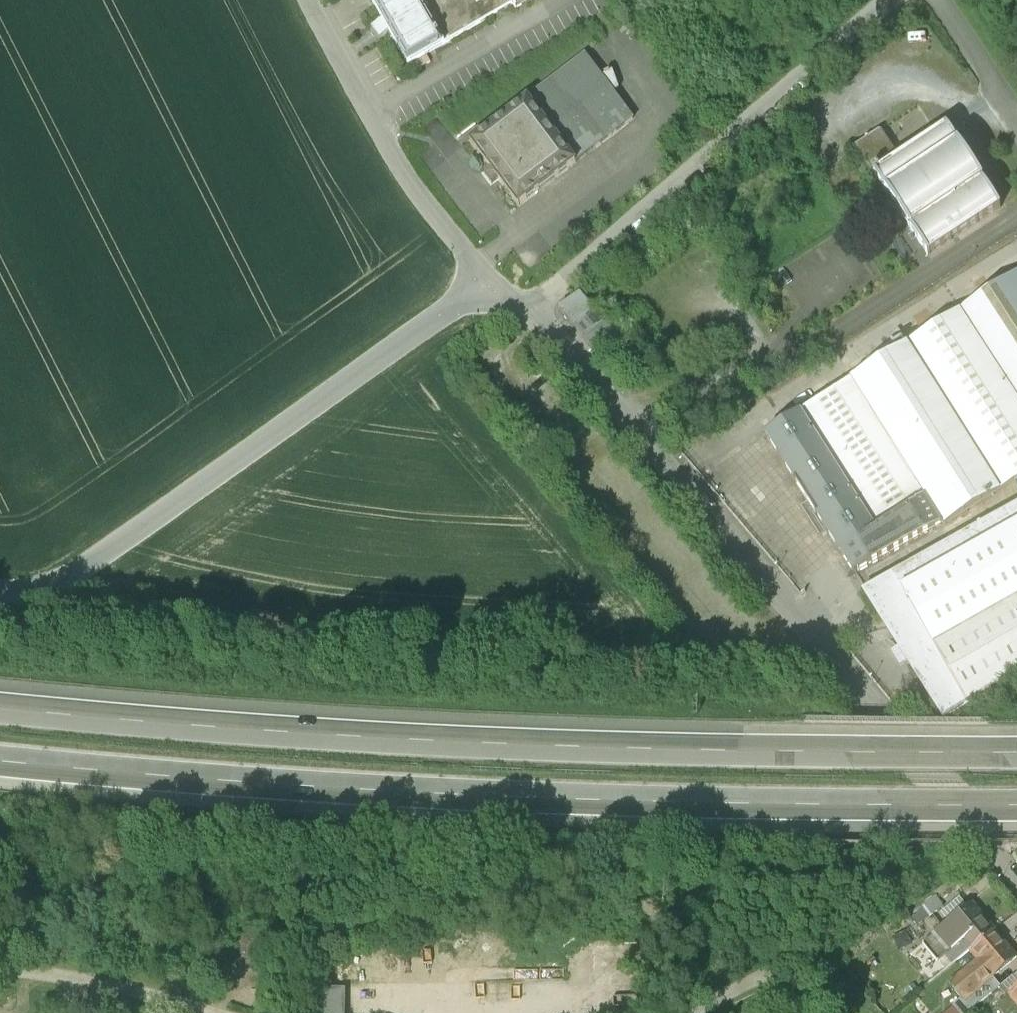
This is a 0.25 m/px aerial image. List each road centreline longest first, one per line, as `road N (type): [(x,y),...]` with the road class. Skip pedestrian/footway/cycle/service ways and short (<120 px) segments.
road 1 (motorway): [(1016,755),(524,750),(0,711)]
road 2 (motorway): [(0,764),(520,801),(1016,807)]
road 3 (unclassified): [(0,588),(54,586),(92,568),(492,286)]
road 4 (unclassified): [(856,684),(623,405),(492,286)]
road 5 (unclassified): [(492,286),(408,176),(308,0)]
road 6 (residential): [(1016,878),(856,684)]

